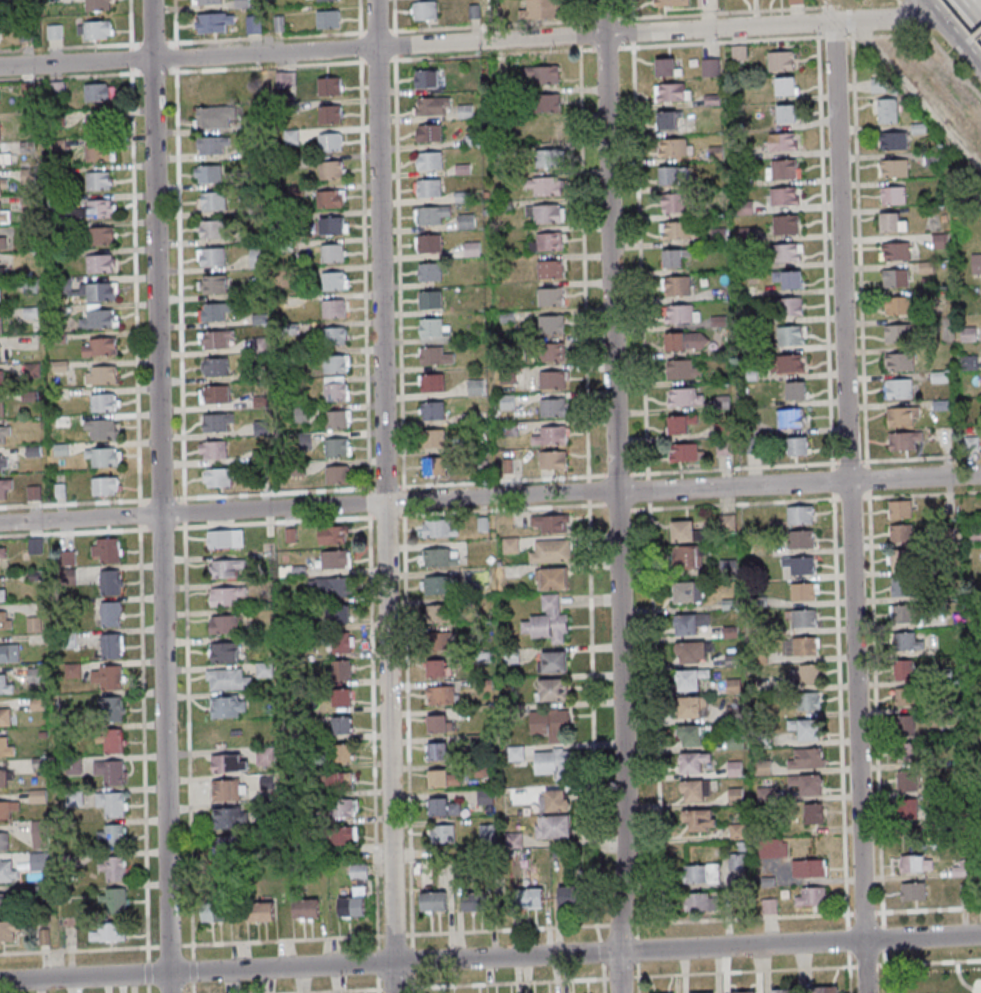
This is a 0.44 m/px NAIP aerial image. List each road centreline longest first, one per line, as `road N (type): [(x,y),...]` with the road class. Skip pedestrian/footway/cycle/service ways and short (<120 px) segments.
road 1 (residential): [(620,992),(625,847),(604,0)]
road 2 (residential): [(394,992),(375,0)]
road 3 (residential): [(168,992),(151,0)]
road 4 (residential): [(980,475),(0,523)]
road 5 (residential): [(980,935),(0,981)]
road 6 (residential): [(866,992),(833,23)]
road 7 (residential): [(937,17),(0,67)]

